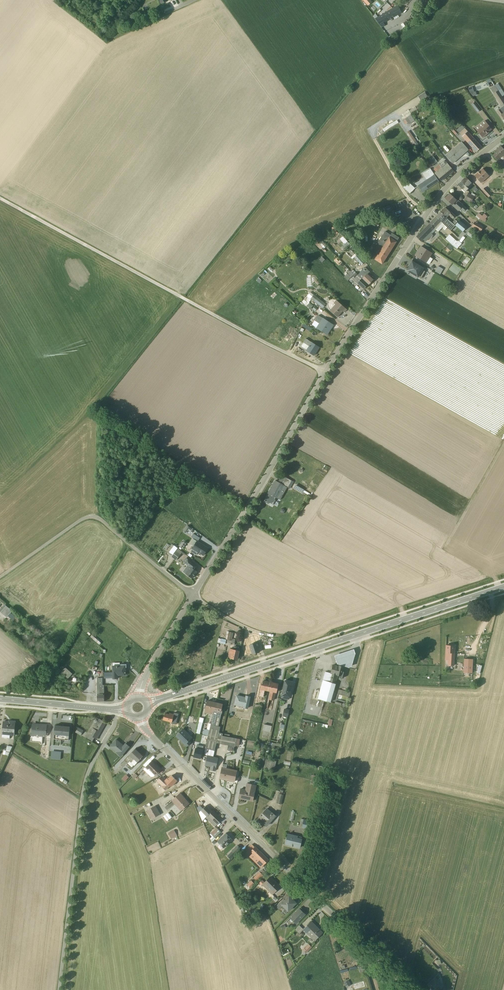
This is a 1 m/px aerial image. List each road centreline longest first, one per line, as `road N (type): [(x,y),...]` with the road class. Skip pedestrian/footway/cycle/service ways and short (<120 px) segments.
road 1 (tertiary): [(409,989),(141,717)]
road 2 (unclassified): [(0,199),(325,372)]
road 3 (primary): [(168,697),(503,587)]
road 4 (unclassified): [(325,372),(442,192),(503,136)]
road 5 (unclassified): [(59,989),(85,784),(115,710)]
road 6 (unclassified): [(194,596),(325,372)]
road 7 (unclassified): [(0,577),(92,516),(194,596)]

